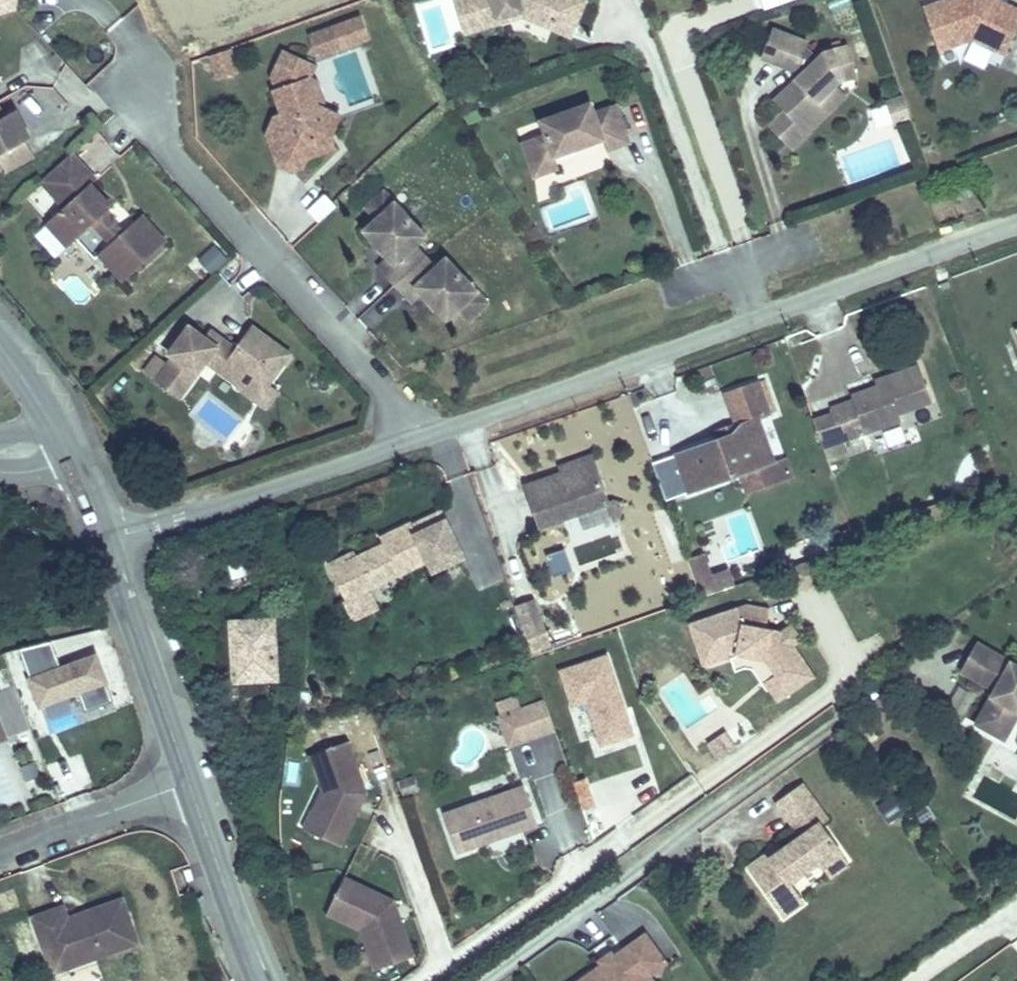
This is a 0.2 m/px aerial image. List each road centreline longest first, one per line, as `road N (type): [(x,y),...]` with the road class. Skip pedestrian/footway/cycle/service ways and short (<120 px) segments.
road 1 (residential): [(413,440),(1016,222)]
road 2 (residential): [(413,440),(374,375),(181,166),(138,86)]
road 3 (residential): [(103,539),(413,440)]
road 4 (tertiary): [(188,783),(103,539)]
road 5 (tertiary): [(261,980),(188,783)]
road 6 (residential): [(188,783),(0,852)]

